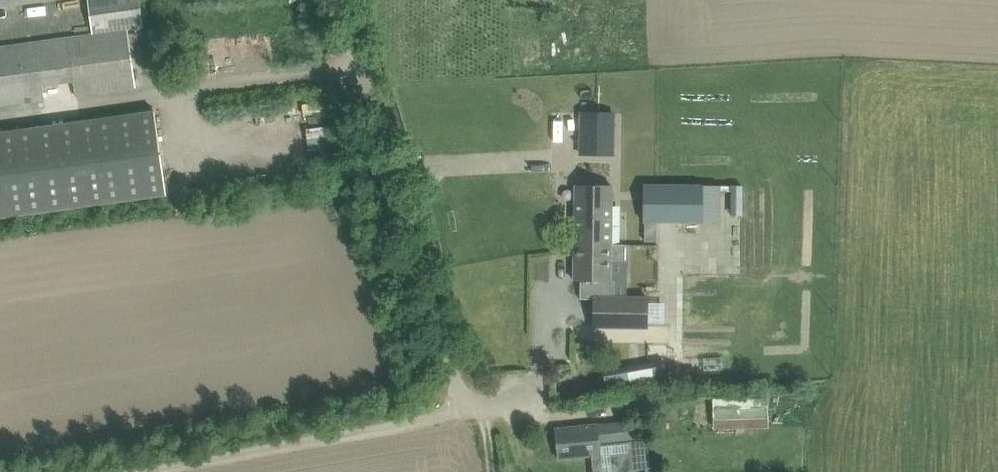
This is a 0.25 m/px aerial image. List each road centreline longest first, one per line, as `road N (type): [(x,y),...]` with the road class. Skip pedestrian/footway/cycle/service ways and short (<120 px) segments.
road 1 (residential): [(456,400),(329,0)]
road 2 (track): [(489,471),(479,412),(456,400),(449,413),(137,471)]

